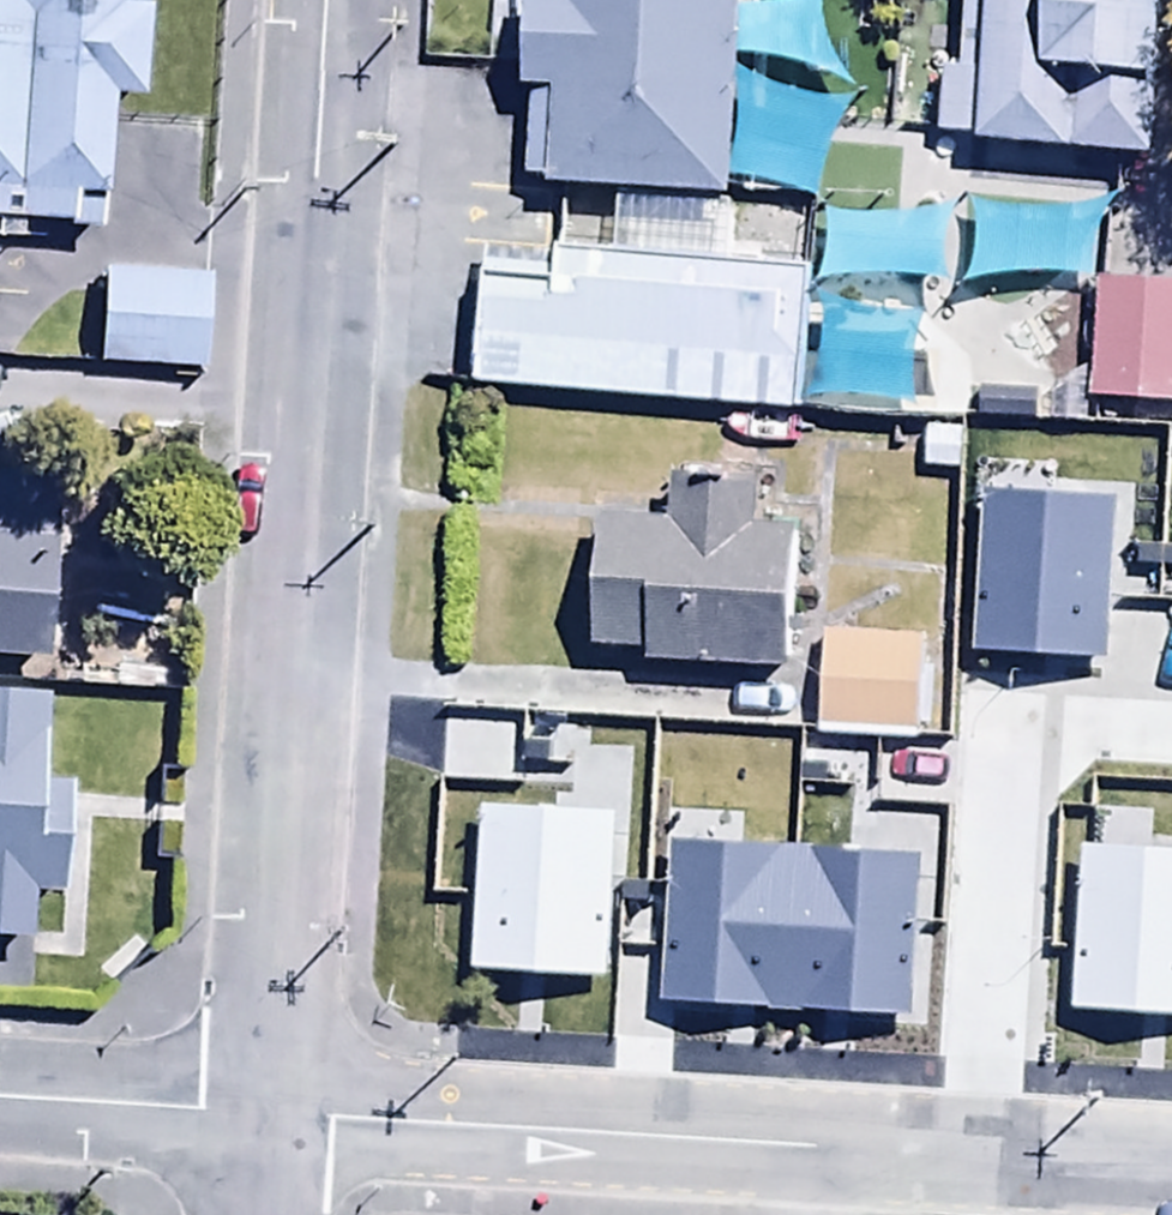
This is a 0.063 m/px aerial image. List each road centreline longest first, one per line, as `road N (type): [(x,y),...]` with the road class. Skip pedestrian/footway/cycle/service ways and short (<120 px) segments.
road 1 (residential): [(267,1136),(311,0)]
road 2 (residential): [(267,1136),(1171,1184)]
road 3 (residential): [(0,1117),(267,1136)]

